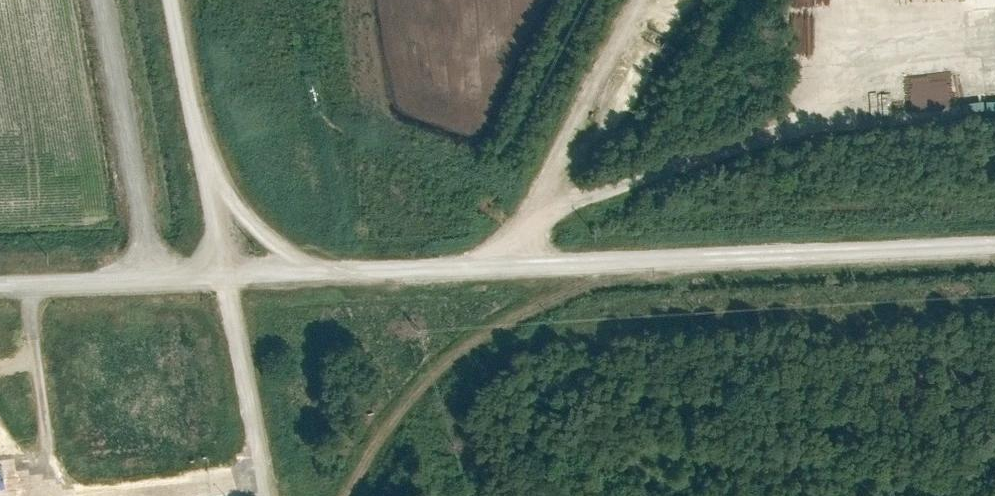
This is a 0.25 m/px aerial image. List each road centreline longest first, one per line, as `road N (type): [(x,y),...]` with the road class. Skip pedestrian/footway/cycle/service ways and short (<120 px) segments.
road 1 (unclassified): [(994,245),(0,287)]
road 2 (track): [(224,277),(256,452),(231,473),(180,489),(98,495)]
road 3 (track): [(224,277),(170,0)]
road 4 (track): [(535,207),(639,0)]
road 5 (track): [(31,286),(54,495)]
road 6 (track): [(535,207),(588,162),(653,52)]

